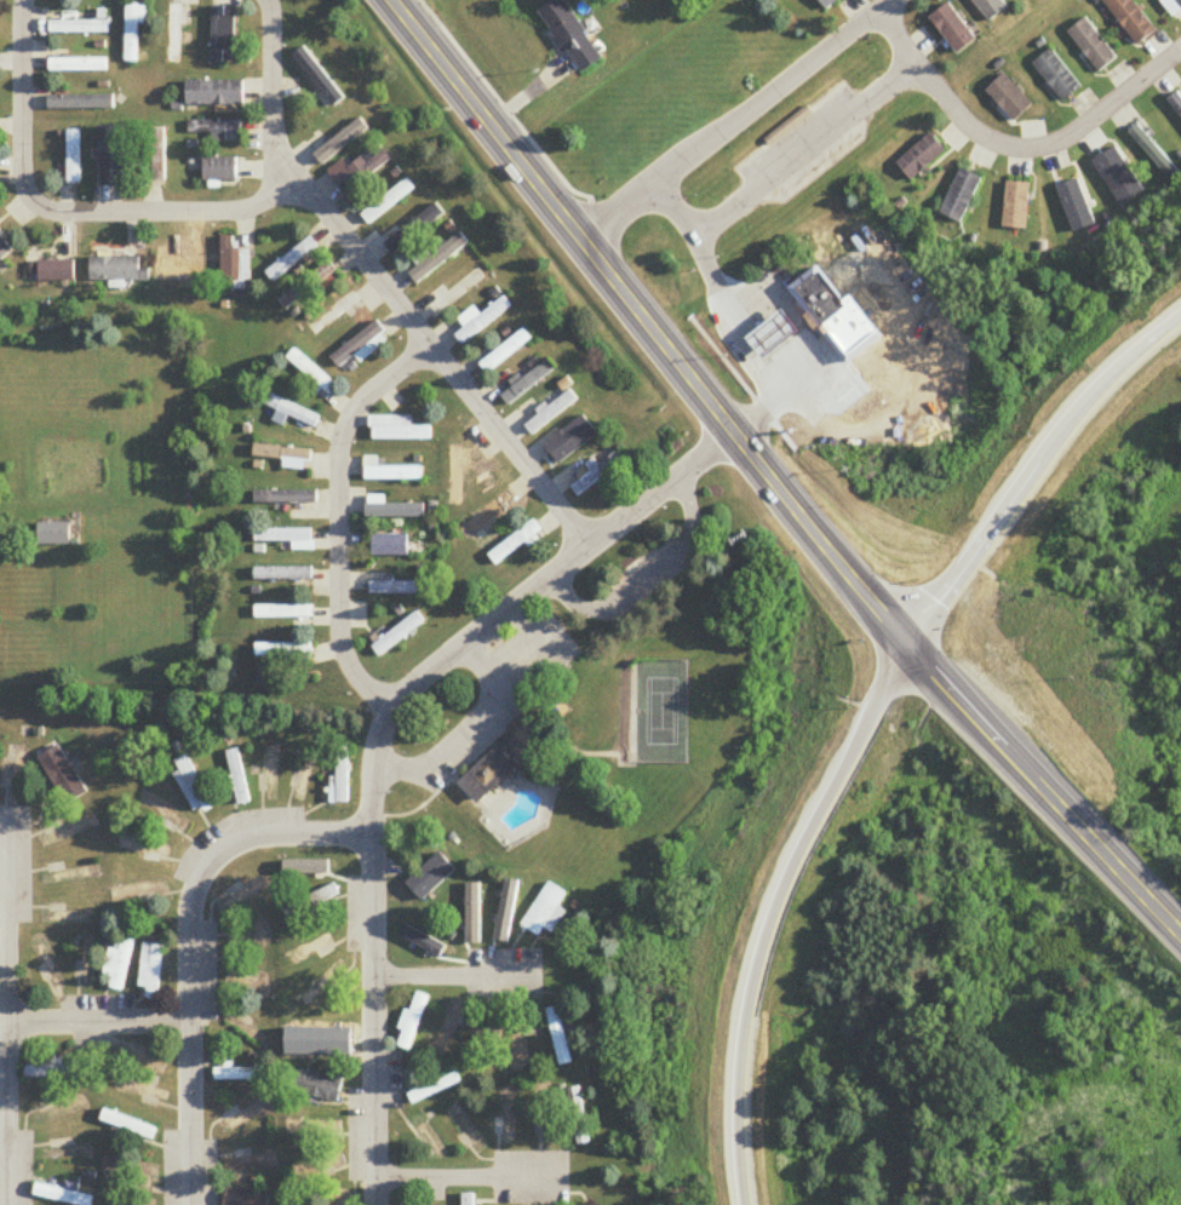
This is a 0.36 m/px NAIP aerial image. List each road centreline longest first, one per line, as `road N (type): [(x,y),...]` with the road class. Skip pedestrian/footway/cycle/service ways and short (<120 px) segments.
road 1 (residential): [(733,435),(394,706),(379,742),(372,834),(375,1204)]
road 2 (tertiary): [(384,0),(908,648)]
road 3 (motorway): [(908,648),(795,863),(759,960),(738,1107),(745,1204)]
road 4 (residential): [(372,834),(265,836),(222,851),(205,876),(190,912),(192,1204)]
road 5 (residential): [(589,547),(355,248),(315,203),(282,183)]
road 6 (motorway): [(1180,314),(1077,413),(908,648)]
road 7 (residential): [(430,344),(357,408),(344,432),(339,616),(348,660),(394,706)]
road 8 (residential): [(1180,53),(1057,145),(1004,148),(979,137),(956,113),(881,10)]
road 9 (residential): [(578,237),(893,0)]
road 10 (secondary): [(908,648),(1180,932)]
road 11 (residential): [(2,816),(6,1204)]
road 12 (residential): [(58,213),(242,211),(282,183)]
road 13 (residential): [(24,0),(24,171),(33,203),(58,213)]
road 14 (residential): [(375,1181),(564,1177)]
road 15 (residential): [(190,1022),(7,1025)]
road 16 (residential): [(282,183),(271,12)]
road 17 (residential): [(375,977),(540,976)]

